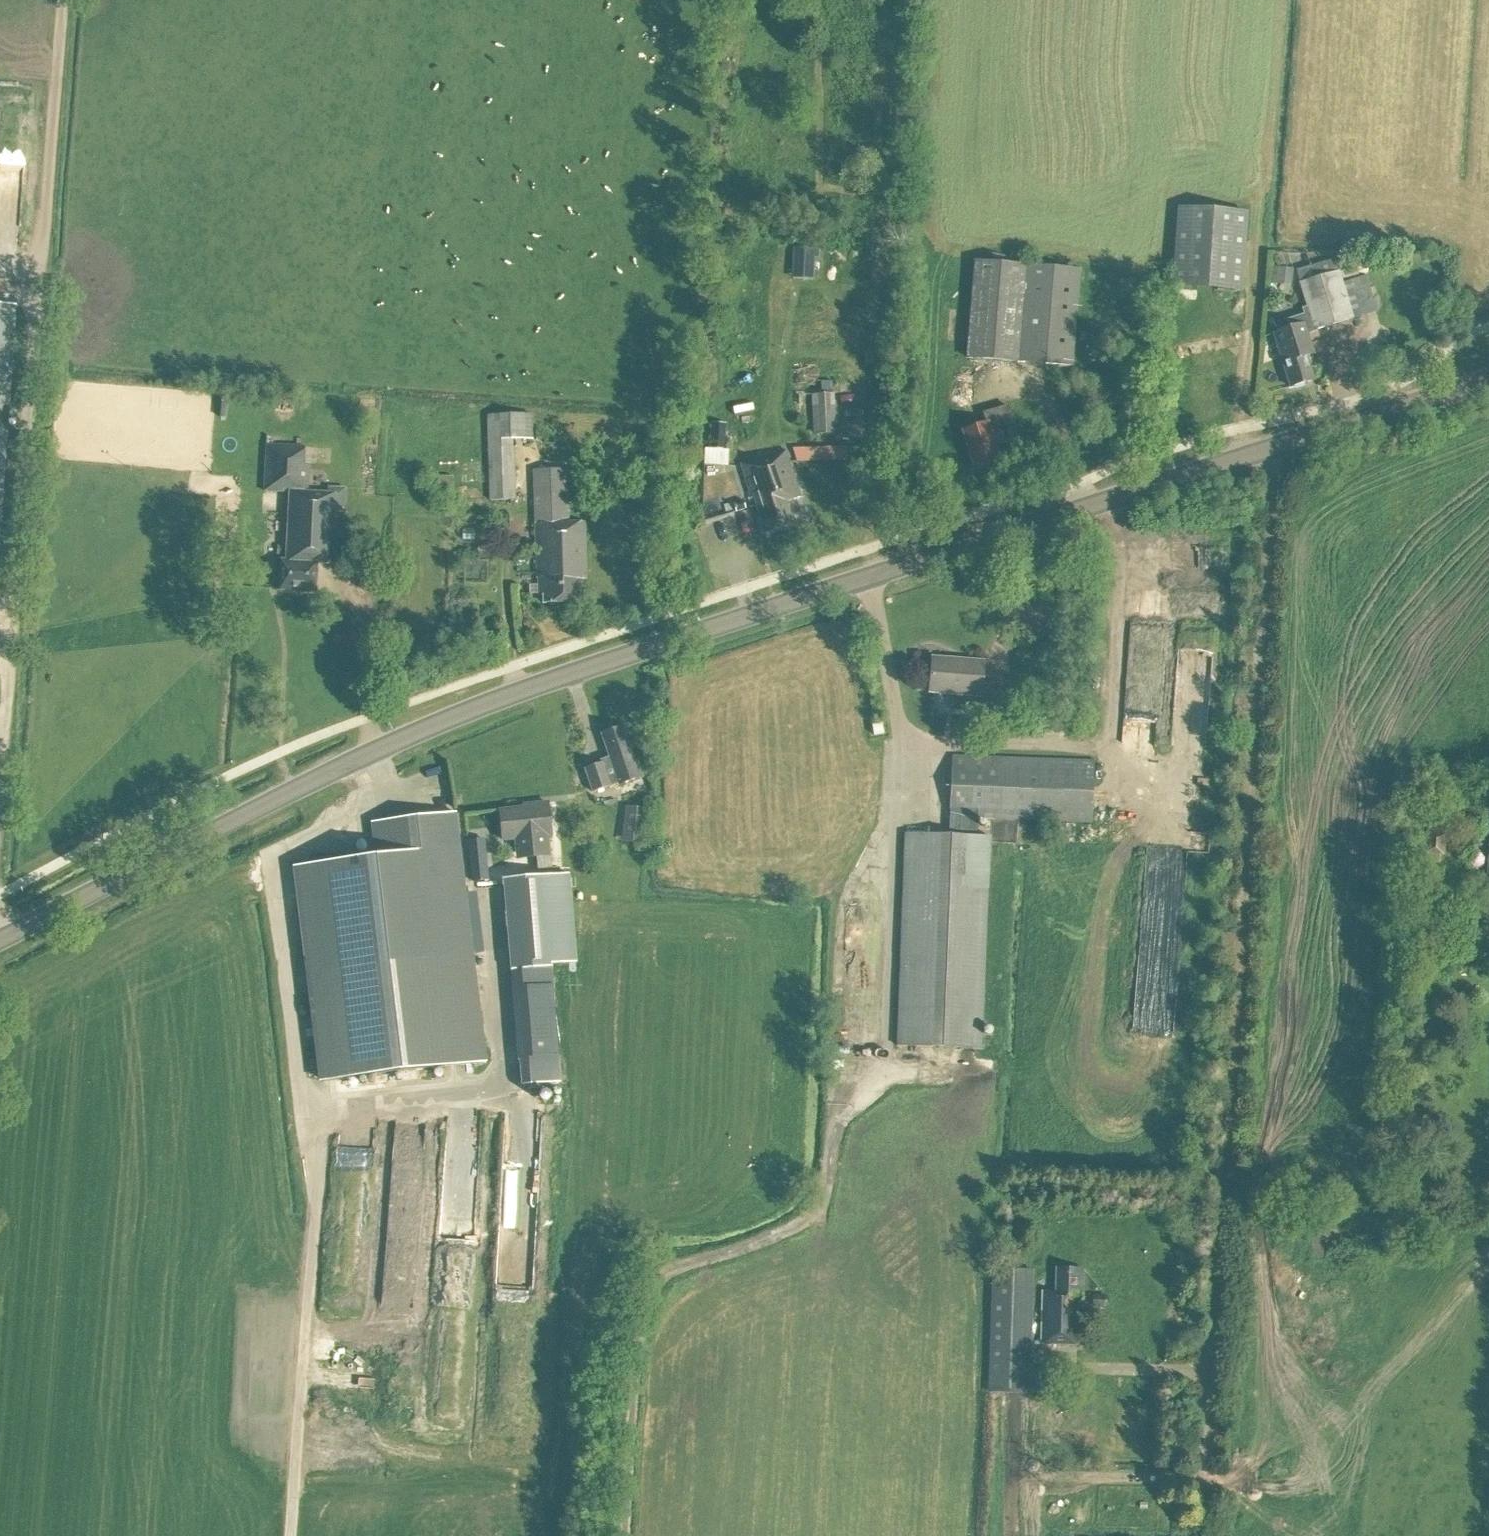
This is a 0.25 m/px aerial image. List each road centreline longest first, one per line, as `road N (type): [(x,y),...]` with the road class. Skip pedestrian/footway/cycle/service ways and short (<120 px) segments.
road 1 (tertiary): [(0,939),(295,789),(540,686),(1488,380)]

